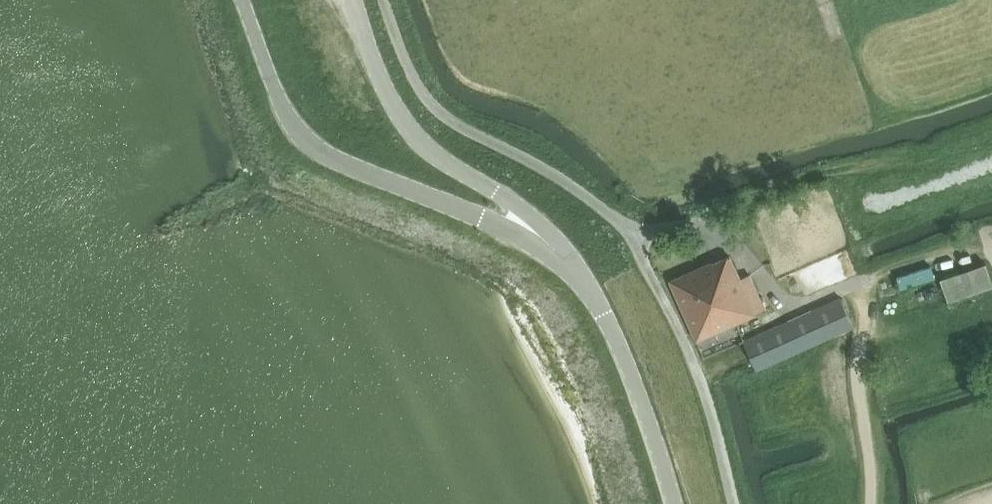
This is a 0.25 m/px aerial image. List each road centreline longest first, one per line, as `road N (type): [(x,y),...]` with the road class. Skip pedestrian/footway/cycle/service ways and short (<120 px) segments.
road 1 (unclassified): [(242,0),(290,123),(312,147),(553,247)]
road 2 (tertiary): [(553,247),(510,204),(410,131),(385,91),(353,0)]
road 3 (tertiary): [(553,247),(615,334),(676,503)]
road 4 (track): [(867,281),(858,376),(870,503)]
road 5 (track): [(991,252),(867,281)]

